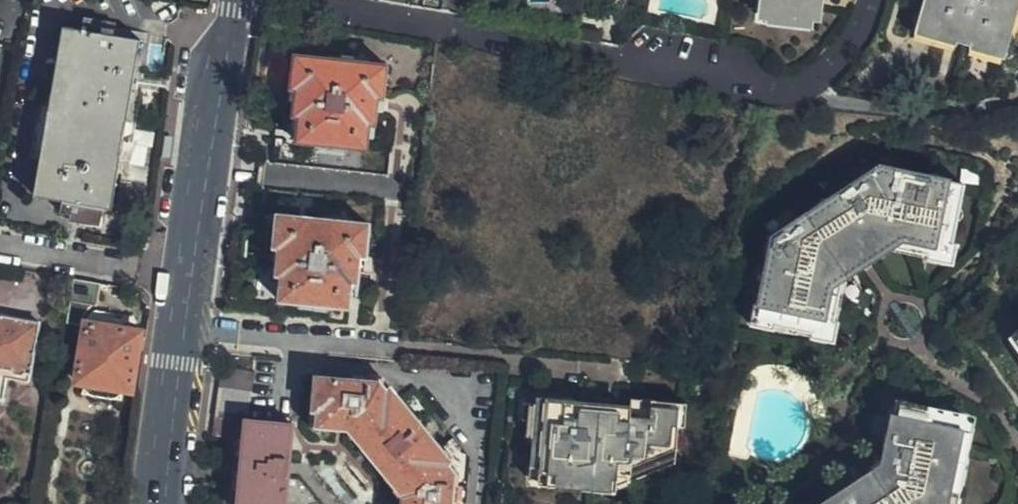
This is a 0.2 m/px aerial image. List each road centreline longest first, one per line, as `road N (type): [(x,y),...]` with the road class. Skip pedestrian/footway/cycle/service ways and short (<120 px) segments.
road 1 (residential): [(280,0),(789,90),(834,63),(872,0)]
road 2 (residential): [(645,377),(180,327)]
road 3 (tertiary): [(180,327),(235,0)]
road 4 (tertiary): [(157,503),(180,327)]

